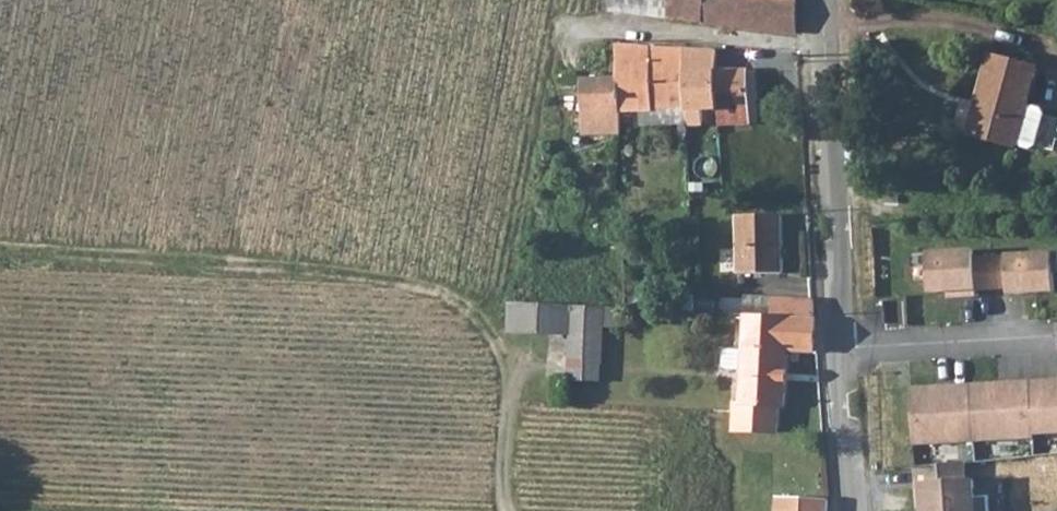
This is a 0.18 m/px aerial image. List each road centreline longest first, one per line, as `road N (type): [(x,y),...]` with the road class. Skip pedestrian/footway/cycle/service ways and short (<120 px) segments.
road 1 (track): [(0,255),(271,262),(395,277),(452,298),(479,322),(499,360),(497,510)]
road 2 (tertiary): [(824,0),(842,348)]
road 3 (residential): [(842,348),(1056,336)]
road 4 (tertiary): [(842,348),(854,510)]

